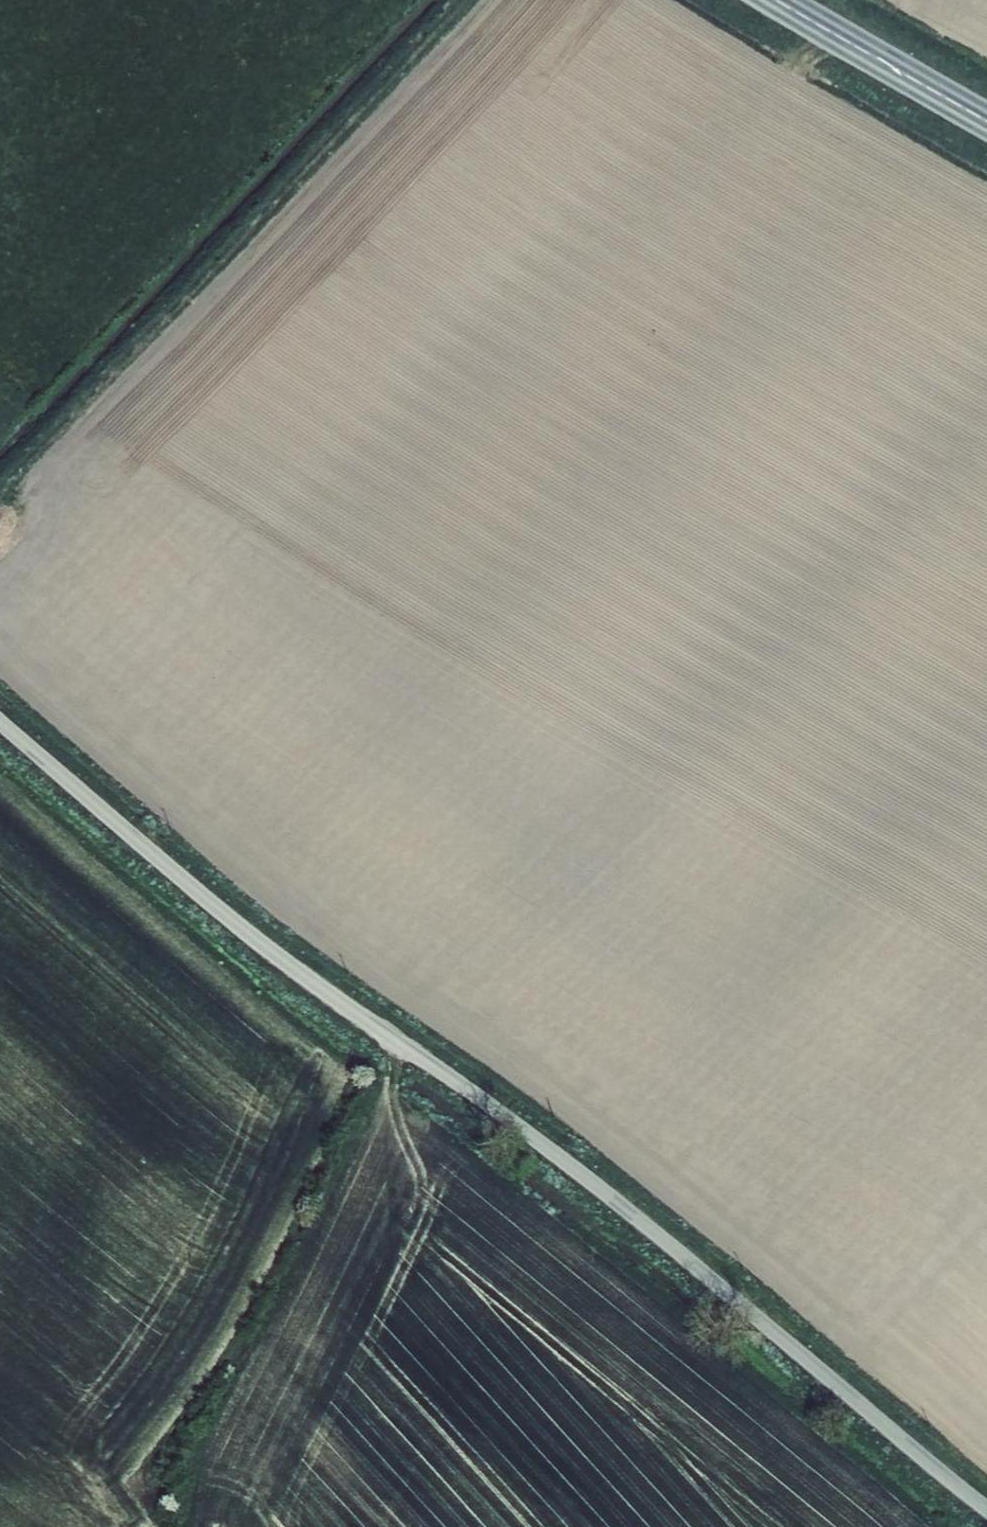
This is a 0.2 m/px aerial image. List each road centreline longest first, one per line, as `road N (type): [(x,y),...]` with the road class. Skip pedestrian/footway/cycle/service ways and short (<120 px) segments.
road 1 (unclassified): [(986,1510),(537,1142),(252,938),(0,725)]
road 2 (track): [(463,0),(0,490)]
road 3 (secondary): [(776,0),(986,122)]

